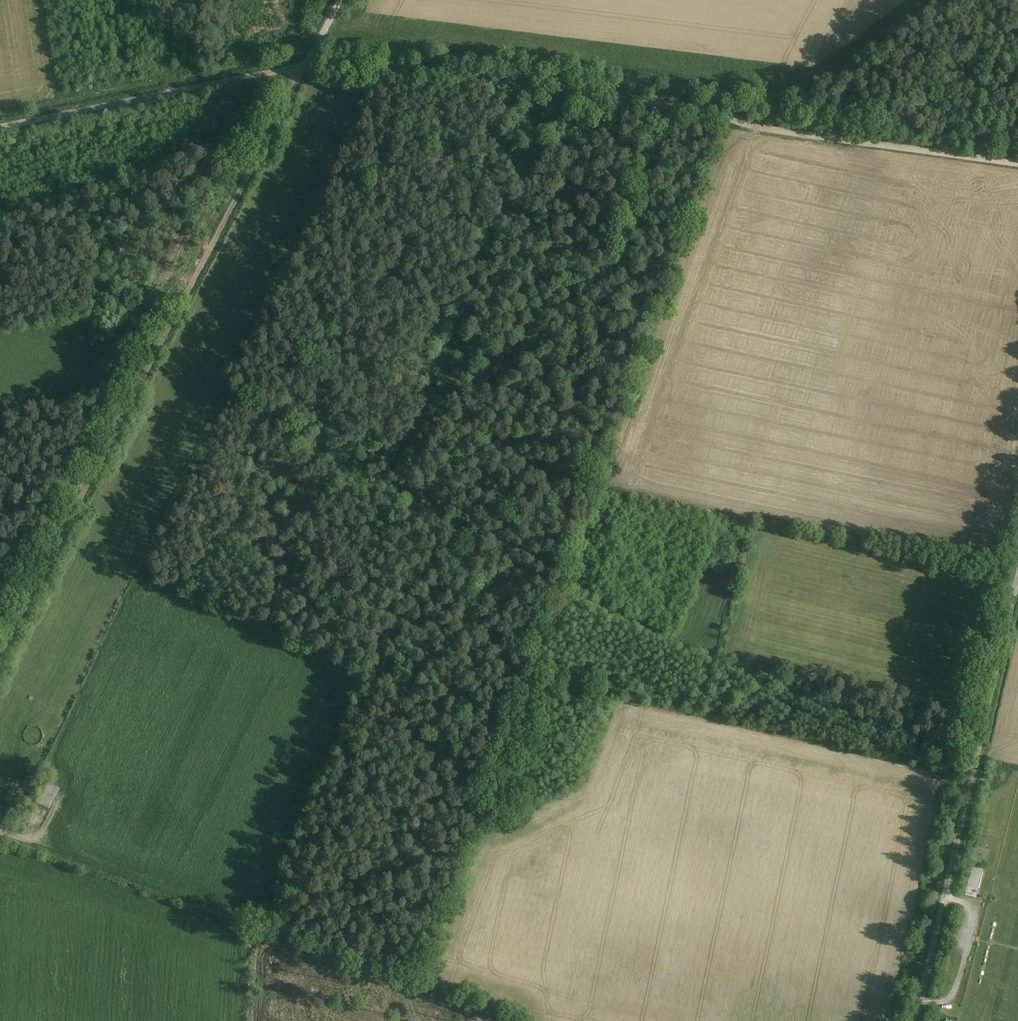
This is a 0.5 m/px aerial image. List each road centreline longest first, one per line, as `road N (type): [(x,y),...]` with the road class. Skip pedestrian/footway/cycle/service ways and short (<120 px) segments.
road 1 (track): [(1017,164),(354,59),(0,126)]
road 2 (track): [(341,0),(0,653)]
road 3 (unclassified): [(914,1020),(1017,577)]

